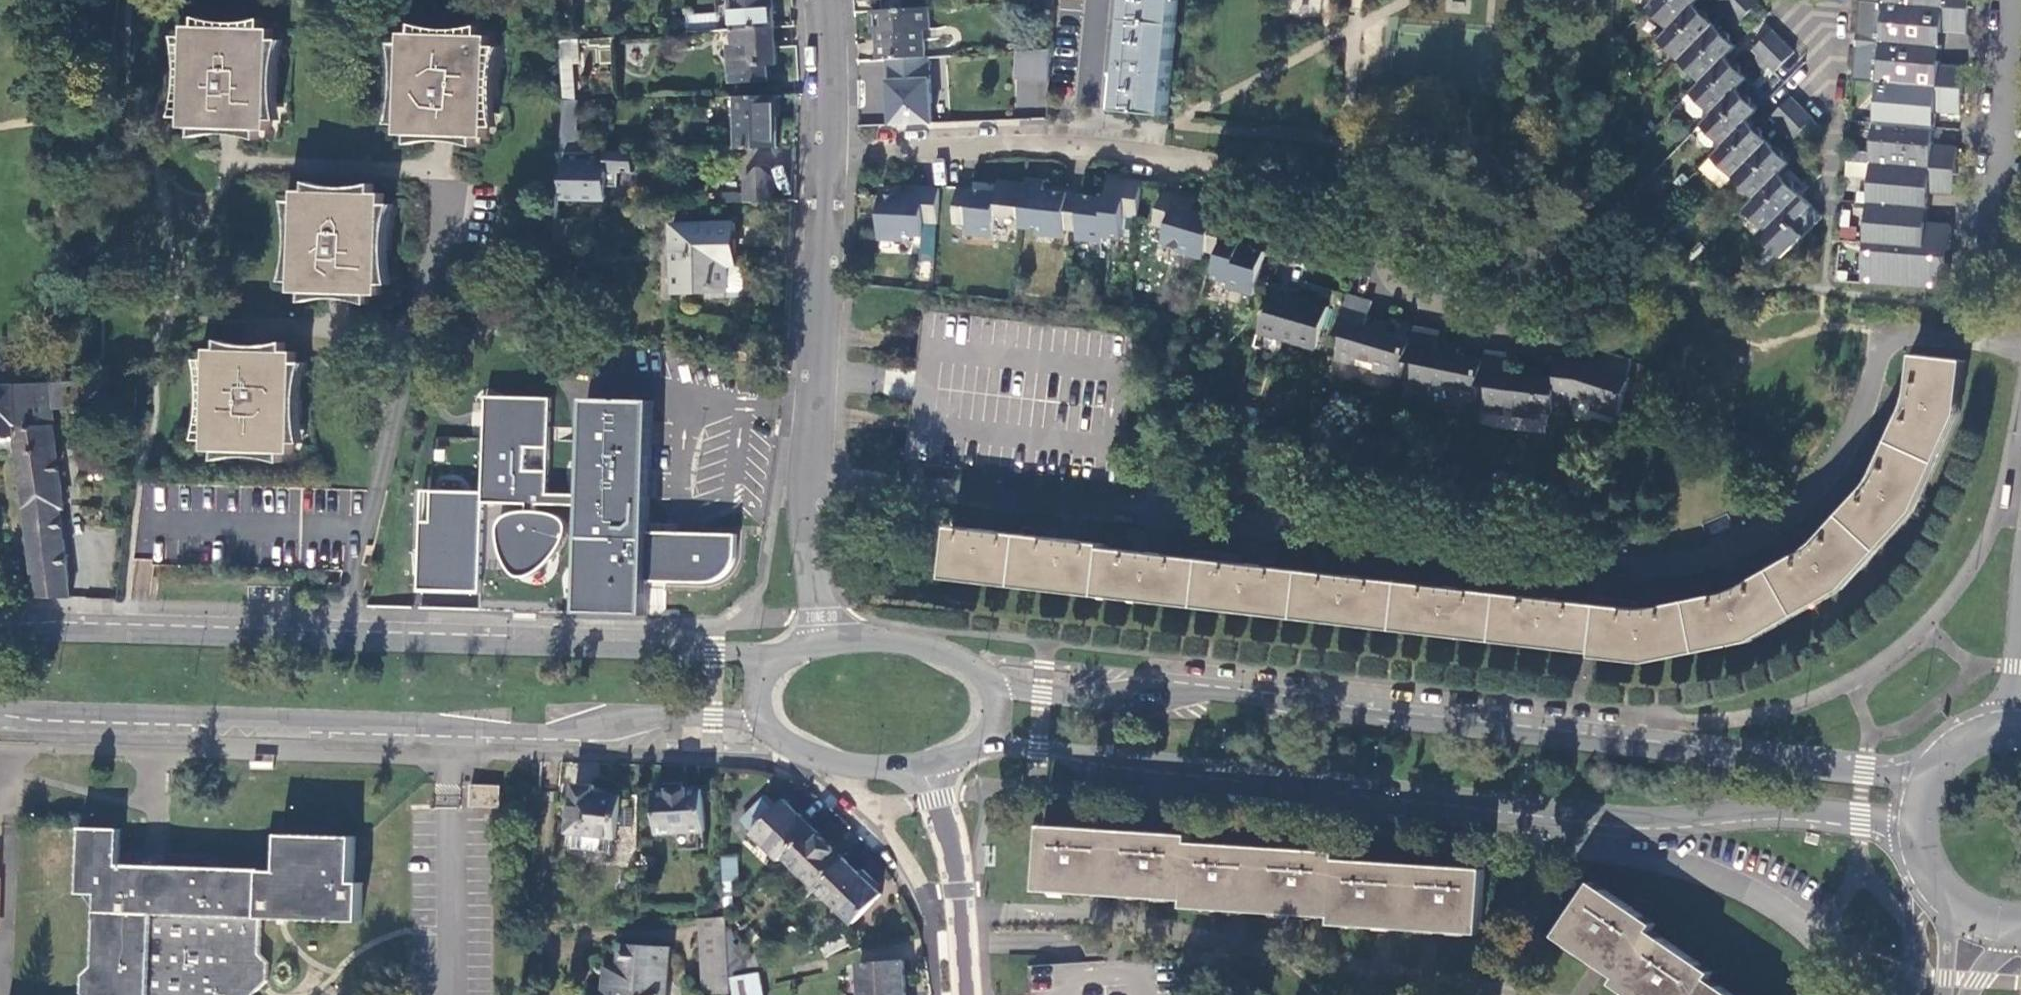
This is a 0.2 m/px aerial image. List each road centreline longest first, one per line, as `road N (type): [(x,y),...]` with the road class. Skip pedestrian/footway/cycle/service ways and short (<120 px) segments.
road 1 (residential): [(809,482),(1149,511),(1635,568),(1679,564),(1755,537),(1818,487),(1858,422),(1880,352),(1894,337),(2020,344)]
road 2 (secondary): [(1943,773),(1816,772),(1209,692),(1074,698),(990,690)]
road 3 (secondary): [(981,744),(1633,816),(1814,809),(1923,833)]
road 4 (secondary): [(777,659),(0,630)]
road 5 (secondary): [(0,715),(550,732),(668,713),(761,719)]
road 6 (residential): [(961,914),(1128,914),(1537,994)]
road 7 (residential): [(828,153),(1079,144),(1308,183),(1364,205)]
road 8 (residential): [(828,153),(809,482)]
road 9 (residential): [(1364,205),(1399,284),(1479,325),(1497,326),(1518,310),(1522,285),(1509,264)]
road 10 (secondary): [(761,719),(781,740),(829,759),(880,769),(922,765)]
road 11 (residential): [(1509,264),(1364,205)]
road 12 (residential): [(922,765),(947,830),(961,914)]
road 13 (residential): [(825,0),(828,153)]
road 14 (residential): [(1836,58),(1830,201)]
road 15 (tertiary): [(2020,600),(1998,740)]
road 16 (secondary): [(990,690),(956,659),(866,639)]

